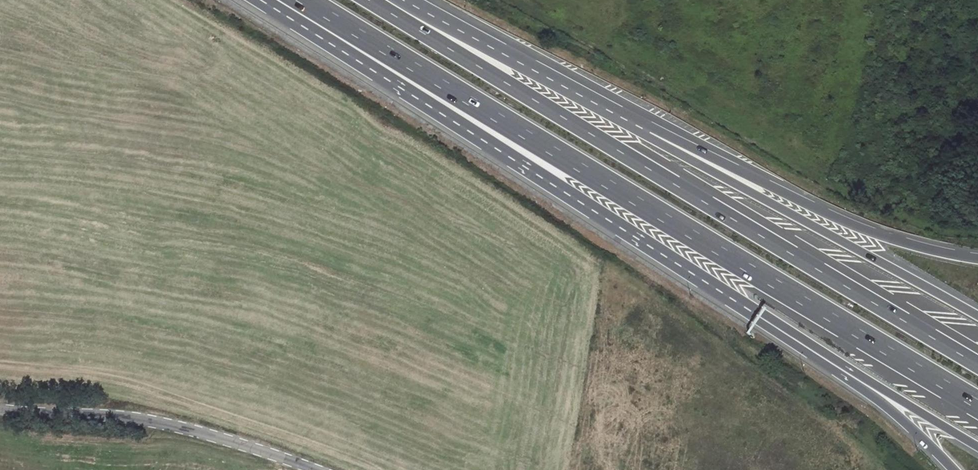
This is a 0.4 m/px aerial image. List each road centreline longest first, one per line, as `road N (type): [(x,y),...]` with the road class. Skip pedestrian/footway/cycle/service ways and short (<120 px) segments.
road 1 (motorway): [(293,0),(977,405)]
road 2 (motorway): [(977,364),(370,0)]
road 3 (motorway): [(275,0),(842,370)]
road 4 (motorway): [(977,316),(634,124)]
road 5 (motorway): [(977,258),(856,226),(634,124)]
road 6 (unclassified): [(312,469),(136,419),(0,407)]
road 7 (motorway): [(634,124),(406,0)]
road 8 (motorway): [(842,370),(977,447)]
road 9 (motorway): [(842,370),(953,469)]

